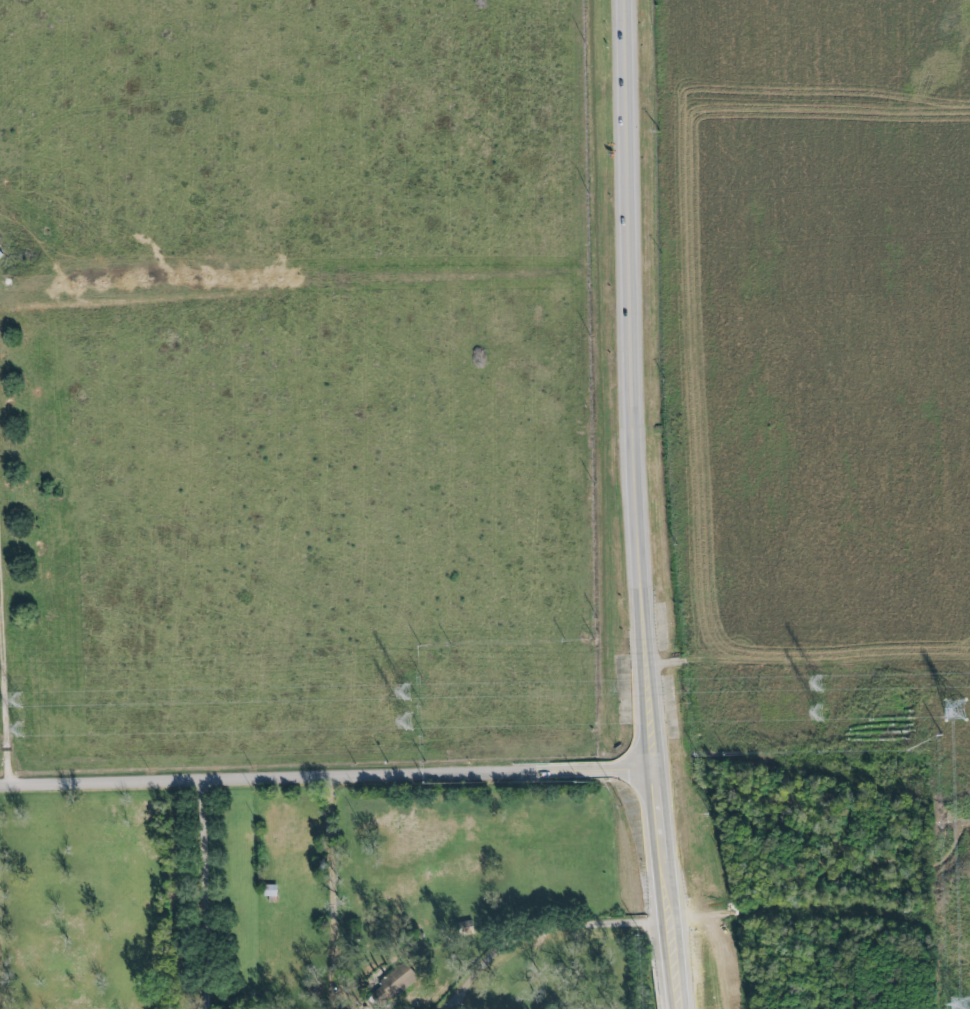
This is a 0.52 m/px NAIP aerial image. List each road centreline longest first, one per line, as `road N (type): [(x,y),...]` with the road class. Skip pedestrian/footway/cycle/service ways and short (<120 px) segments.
road 1 (primary): [(671,921),(640,587),(621,0)]
road 2 (residential): [(0,786),(654,767)]

